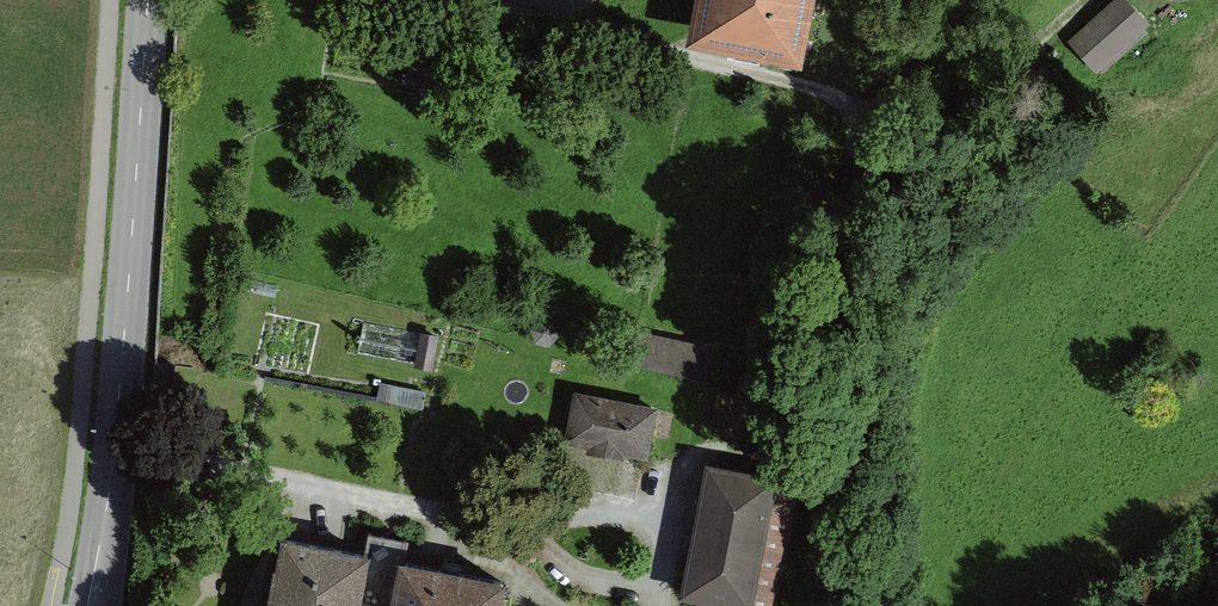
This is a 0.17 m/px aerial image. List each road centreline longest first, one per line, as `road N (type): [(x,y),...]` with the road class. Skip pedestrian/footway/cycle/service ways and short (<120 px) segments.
road 1 (tertiary): [(147,0),(114,442)]
road 2 (residential): [(114,442),(467,520)]
road 3 (tertiary): [(114,442),(92,605)]

